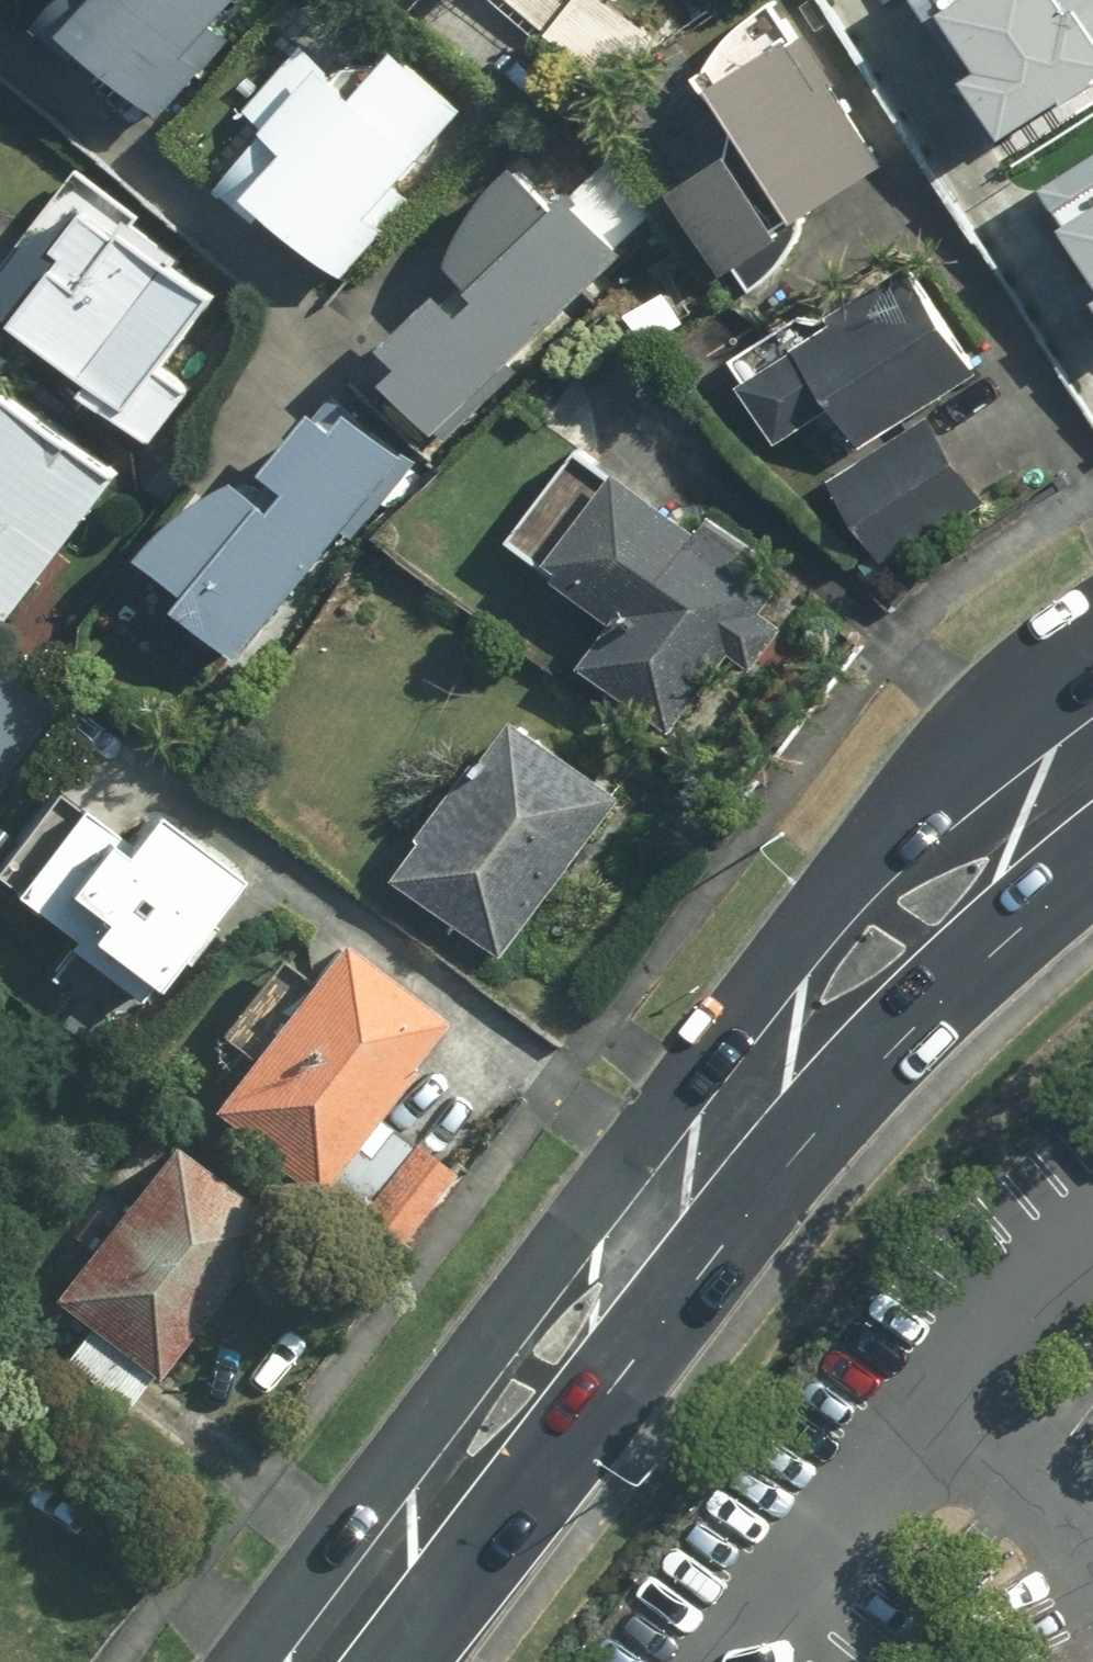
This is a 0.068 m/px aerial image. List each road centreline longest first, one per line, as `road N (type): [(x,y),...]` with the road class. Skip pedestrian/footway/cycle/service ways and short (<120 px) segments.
road 1 (secondary): [(363,1590),(488,1346),(724,1039),(932,803),(1092,675)]
road 2 (secondary): [(1092,861),(960,970),(847,1082),(579,1403),(363,1590)]

